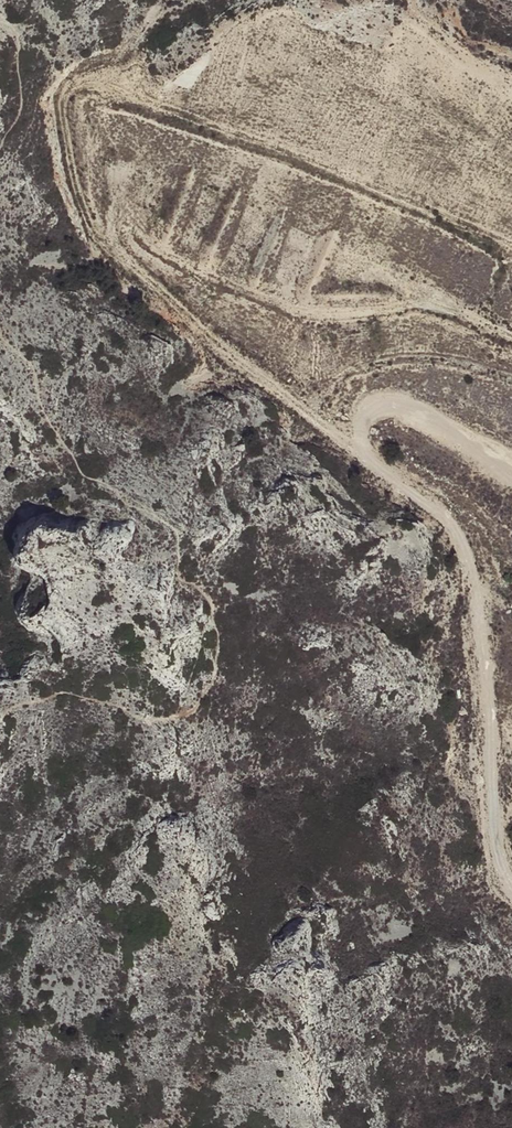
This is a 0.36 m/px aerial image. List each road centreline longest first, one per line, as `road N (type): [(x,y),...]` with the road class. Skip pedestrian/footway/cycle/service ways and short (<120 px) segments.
road 1 (track): [(511,887),(492,807),(489,699),(464,530),(422,488),(367,457),(349,437)]
road 2 (track): [(349,437),(371,407),(399,401),(511,459)]

